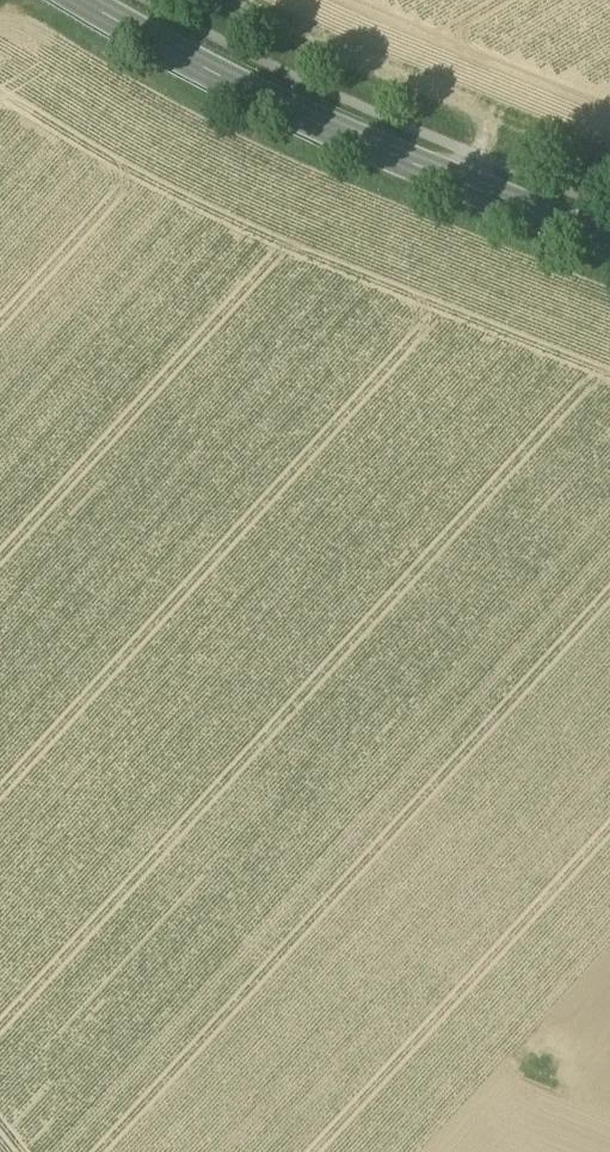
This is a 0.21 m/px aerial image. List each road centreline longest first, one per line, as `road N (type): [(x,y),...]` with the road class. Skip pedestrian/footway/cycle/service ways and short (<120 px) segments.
road 1 (tertiary): [(609,244),(273,105),(80,0)]

